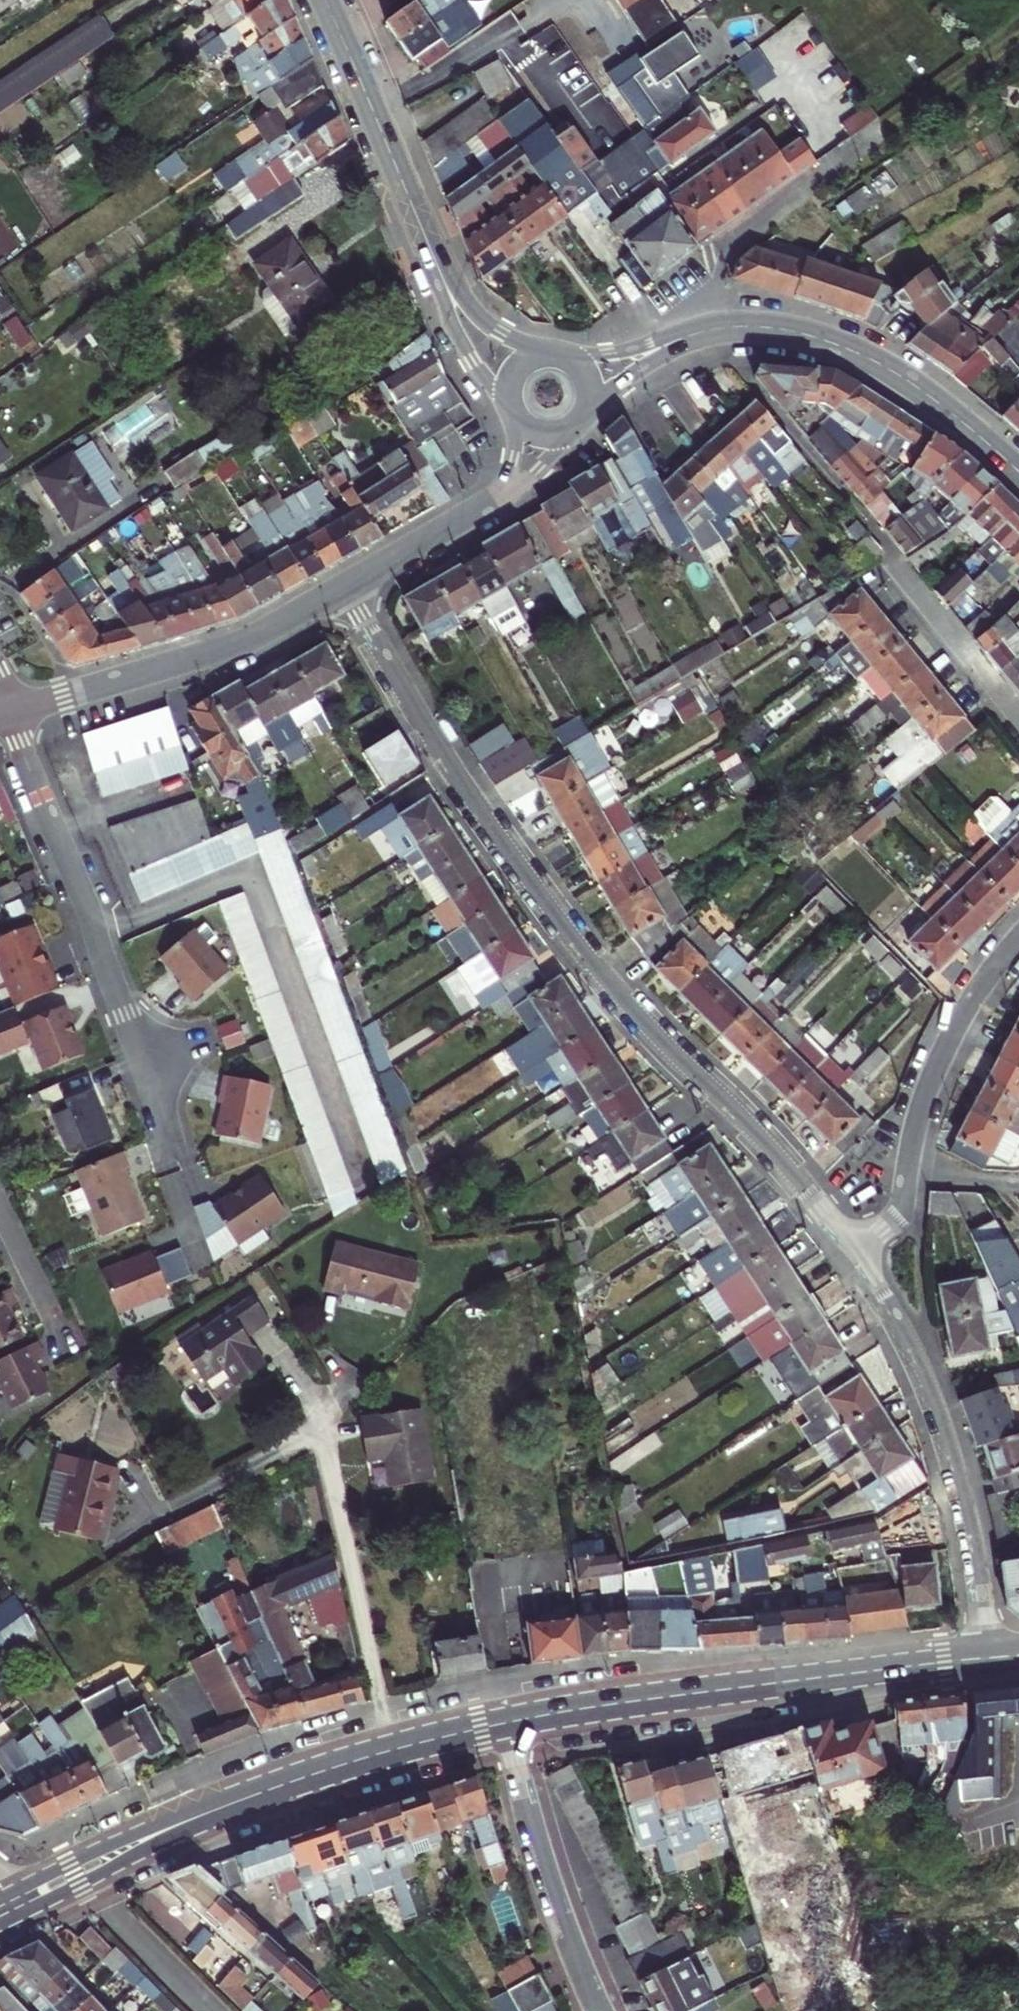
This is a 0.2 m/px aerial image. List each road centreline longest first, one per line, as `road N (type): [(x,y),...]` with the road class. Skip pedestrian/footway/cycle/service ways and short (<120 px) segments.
road 1 (residential): [(861,1257),(780,1156),(611,985),(519,866),(346,586)]
road 2 (secondary): [(510,1719),(989,1659)]
road 3 (residential): [(8,711),(176,1149)]
road 4 (residential): [(989,1659),(971,1513),(938,1401),(861,1257)]
road 5 (track): [(393,1749),(325,1433),(310,1397),(269,1349)]
road 6 (tertiary): [(8,711),(243,642),(346,586)]
road 7 (residential): [(861,1257),(905,1193),(923,1102),(958,1026),(1018,940)]
road 8 (secondary): [(1018,471),(927,393),(855,349),(786,328),(712,329)]
road 9 (residential): [(1018,716),(800,446)]
road 10 (residential): [(510,1719),(542,1848),(602,2010)]
road 11 (secondary): [(325,0),(433,257)]
road 12 (secondary): [(248,1797),(510,1719)]
road 13 (secondary): [(248,1797),(114,1843),(2,1897)]
road 14 (secondary): [(14,1917),(248,1797)]
road 15 (track): [(325,1433),(148,1526),(125,1486)]
road 16 (secondary): [(433,257),(453,328),(509,406)]
road 17 (secondary): [(586,414),(662,355),(712,329)]
road 18 (secondary): [(546,350),(486,322),(433,257)]
road 19 (secondary): [(712,329),(609,353),(568,354)]
road 20 (tertiary): [(346,586),(470,515)]
road 21 (tertiary): [(470,515),(539,470),(577,425)]
road 22 (residential): [(0,1210),(55,1323)]

